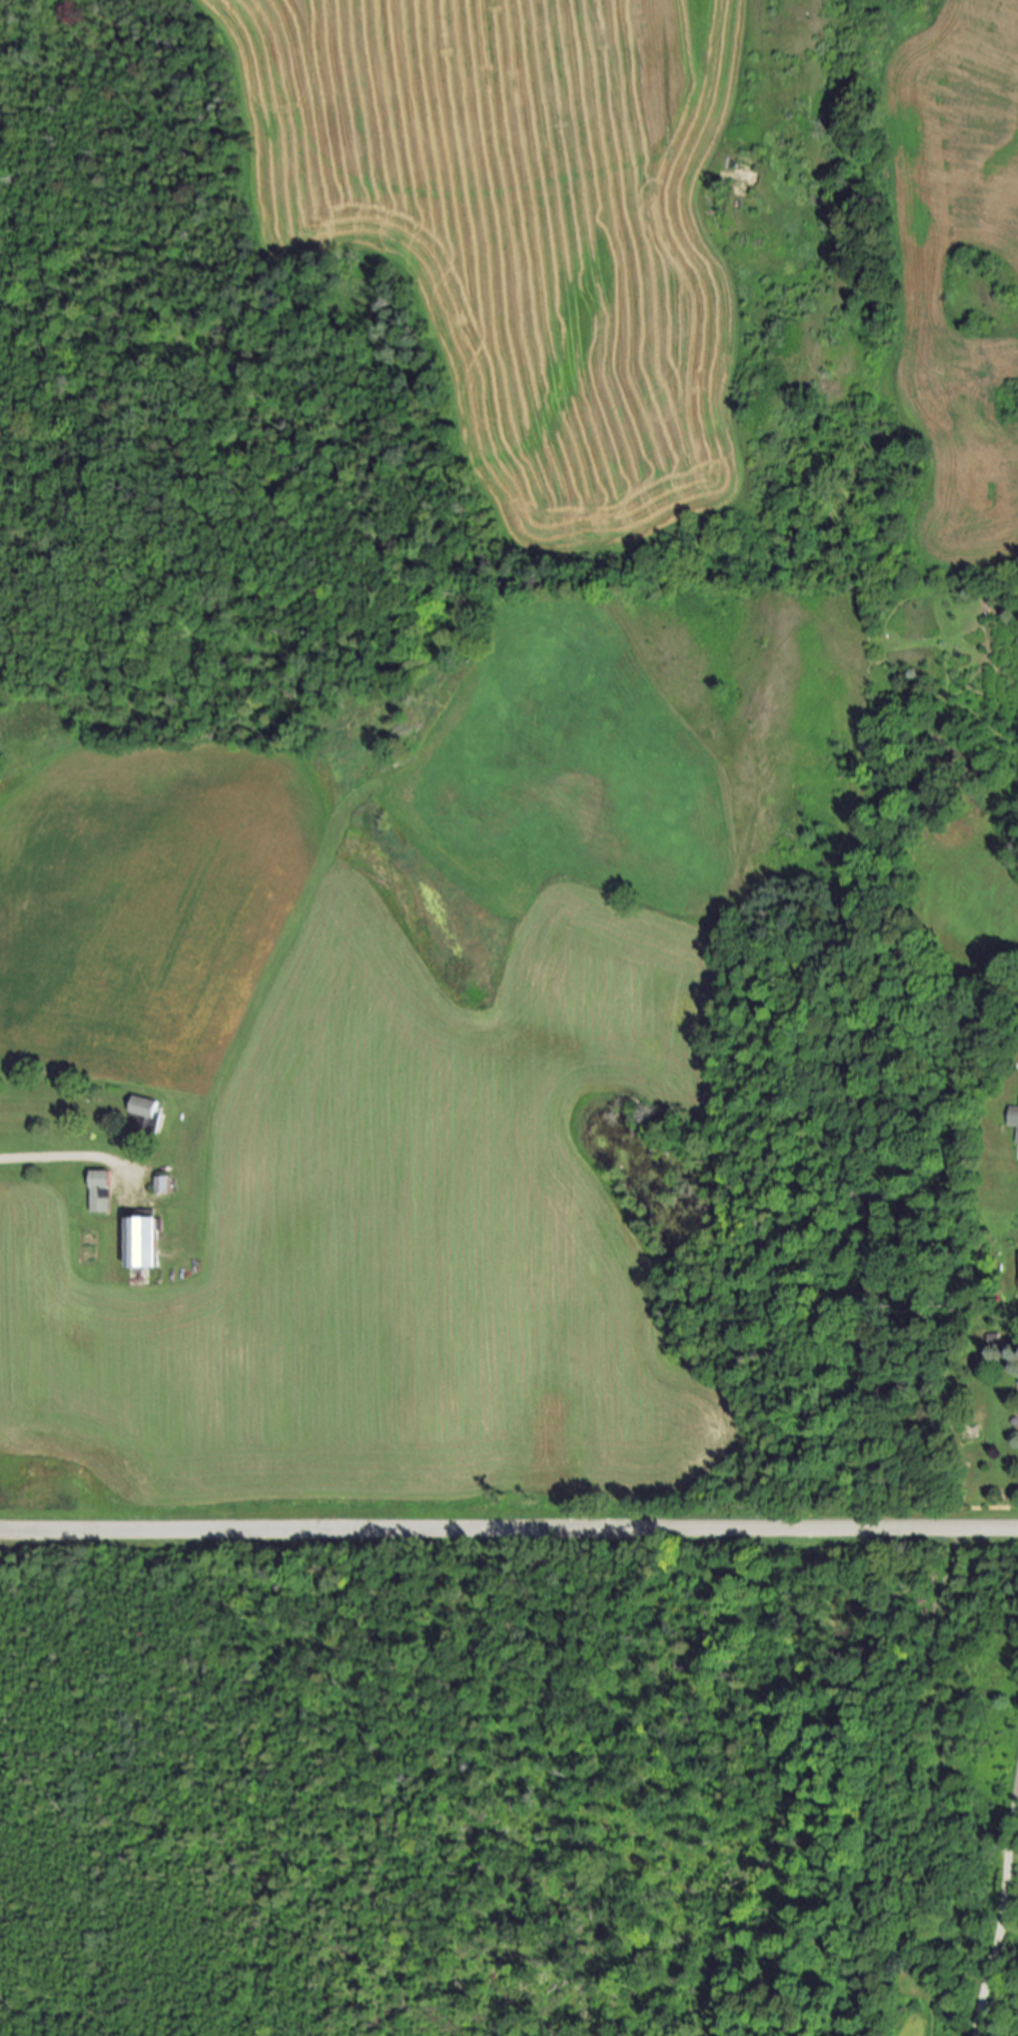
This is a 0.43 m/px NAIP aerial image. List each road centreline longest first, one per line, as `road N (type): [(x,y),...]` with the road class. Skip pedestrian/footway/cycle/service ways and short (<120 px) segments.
road 1 (residential): [(1017,1528),(0,1527)]

